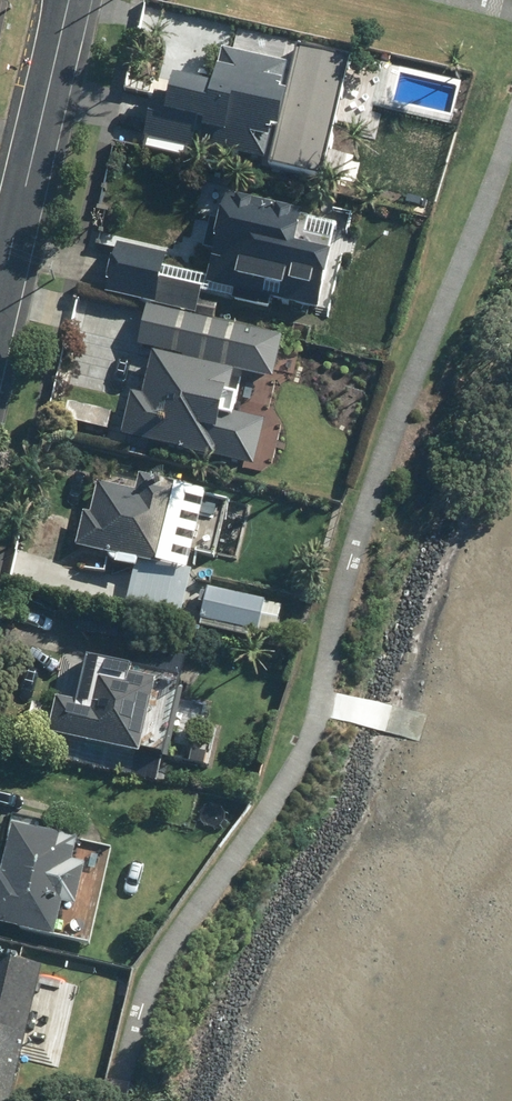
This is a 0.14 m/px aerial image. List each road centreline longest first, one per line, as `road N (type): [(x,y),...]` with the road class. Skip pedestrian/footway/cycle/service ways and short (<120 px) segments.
road 1 (residential): [(0,290),(68,0)]

